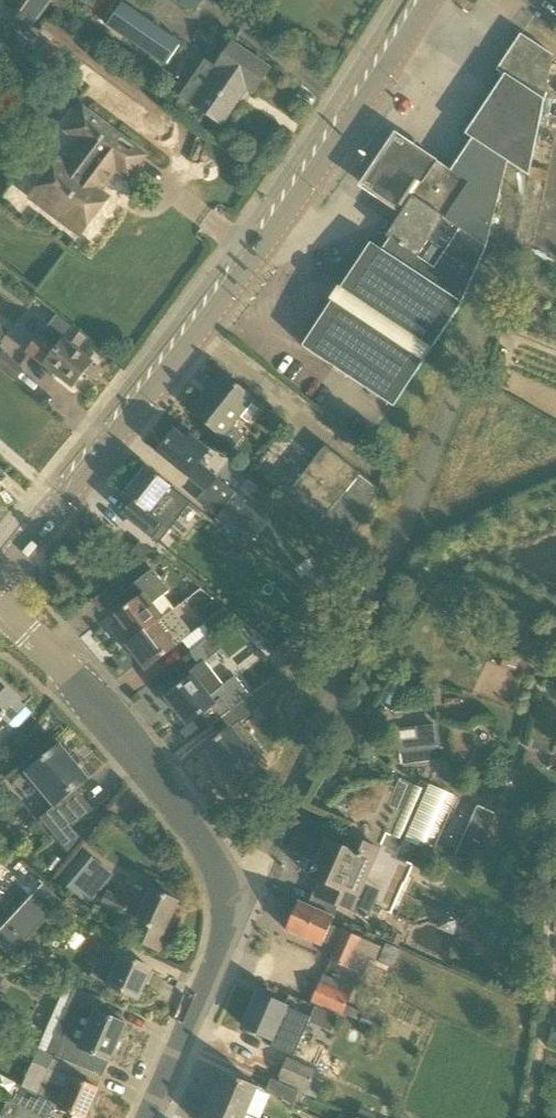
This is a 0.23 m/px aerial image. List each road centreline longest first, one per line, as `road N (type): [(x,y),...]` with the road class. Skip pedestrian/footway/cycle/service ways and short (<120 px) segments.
road 1 (secondary): [(0,574),(175,362),(430,0)]
road 2 (tertiary): [(228,884),(186,811),(0,600)]
road 3 (residential): [(228,884),(253,870),(268,850),(389,563)]
road 4 (tertiary): [(150,1117),(219,961),(231,916),(228,884)]

